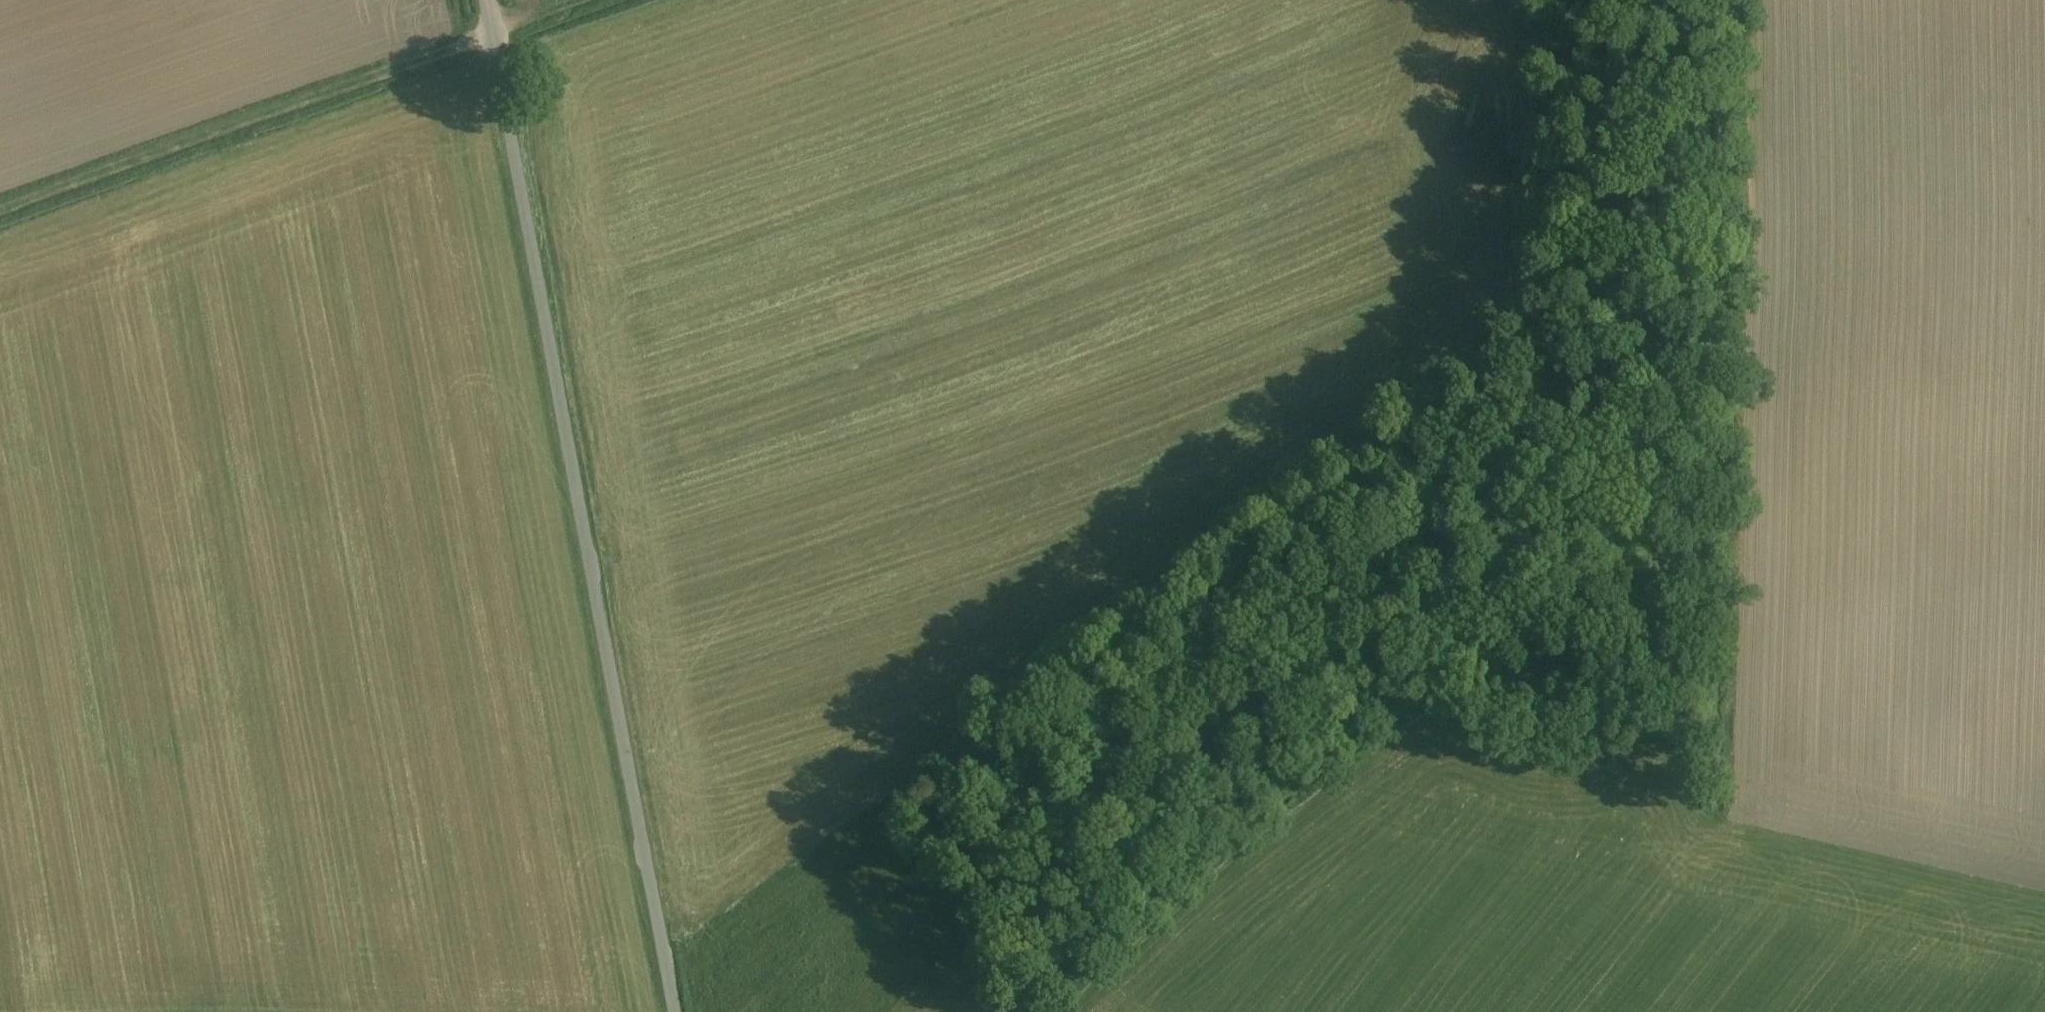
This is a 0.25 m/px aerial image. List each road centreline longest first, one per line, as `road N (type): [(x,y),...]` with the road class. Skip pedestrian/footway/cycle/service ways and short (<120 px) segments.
road 1 (unclassified): [(673,1011),(491,0)]
road 2 (track): [(586,0),(0,209)]

